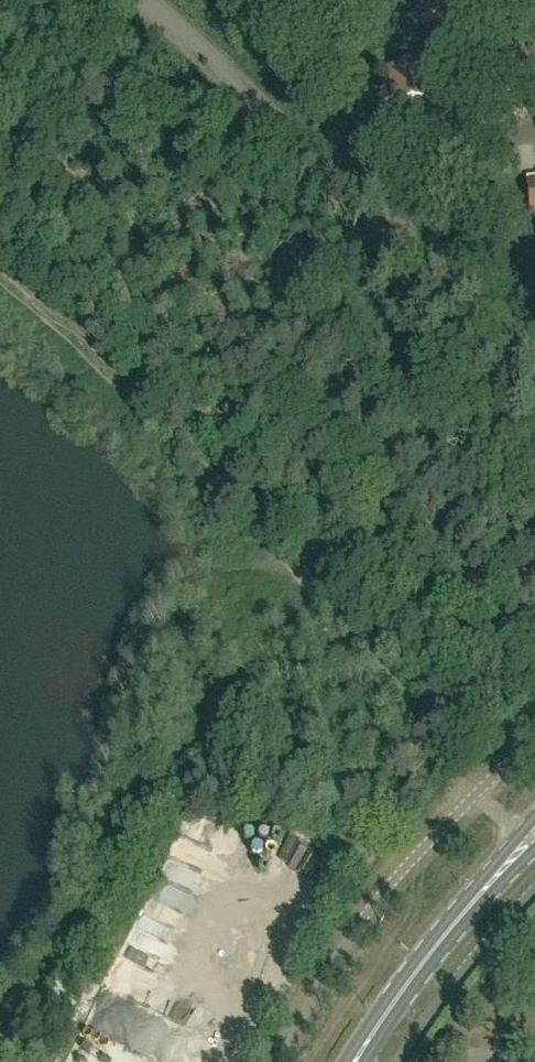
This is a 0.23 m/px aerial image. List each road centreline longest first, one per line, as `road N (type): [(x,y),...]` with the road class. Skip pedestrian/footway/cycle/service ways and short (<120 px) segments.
road 1 (unclassified): [(534,363),(148,0)]
road 2 (primary): [(356,1061),(424,962),(534,834)]

